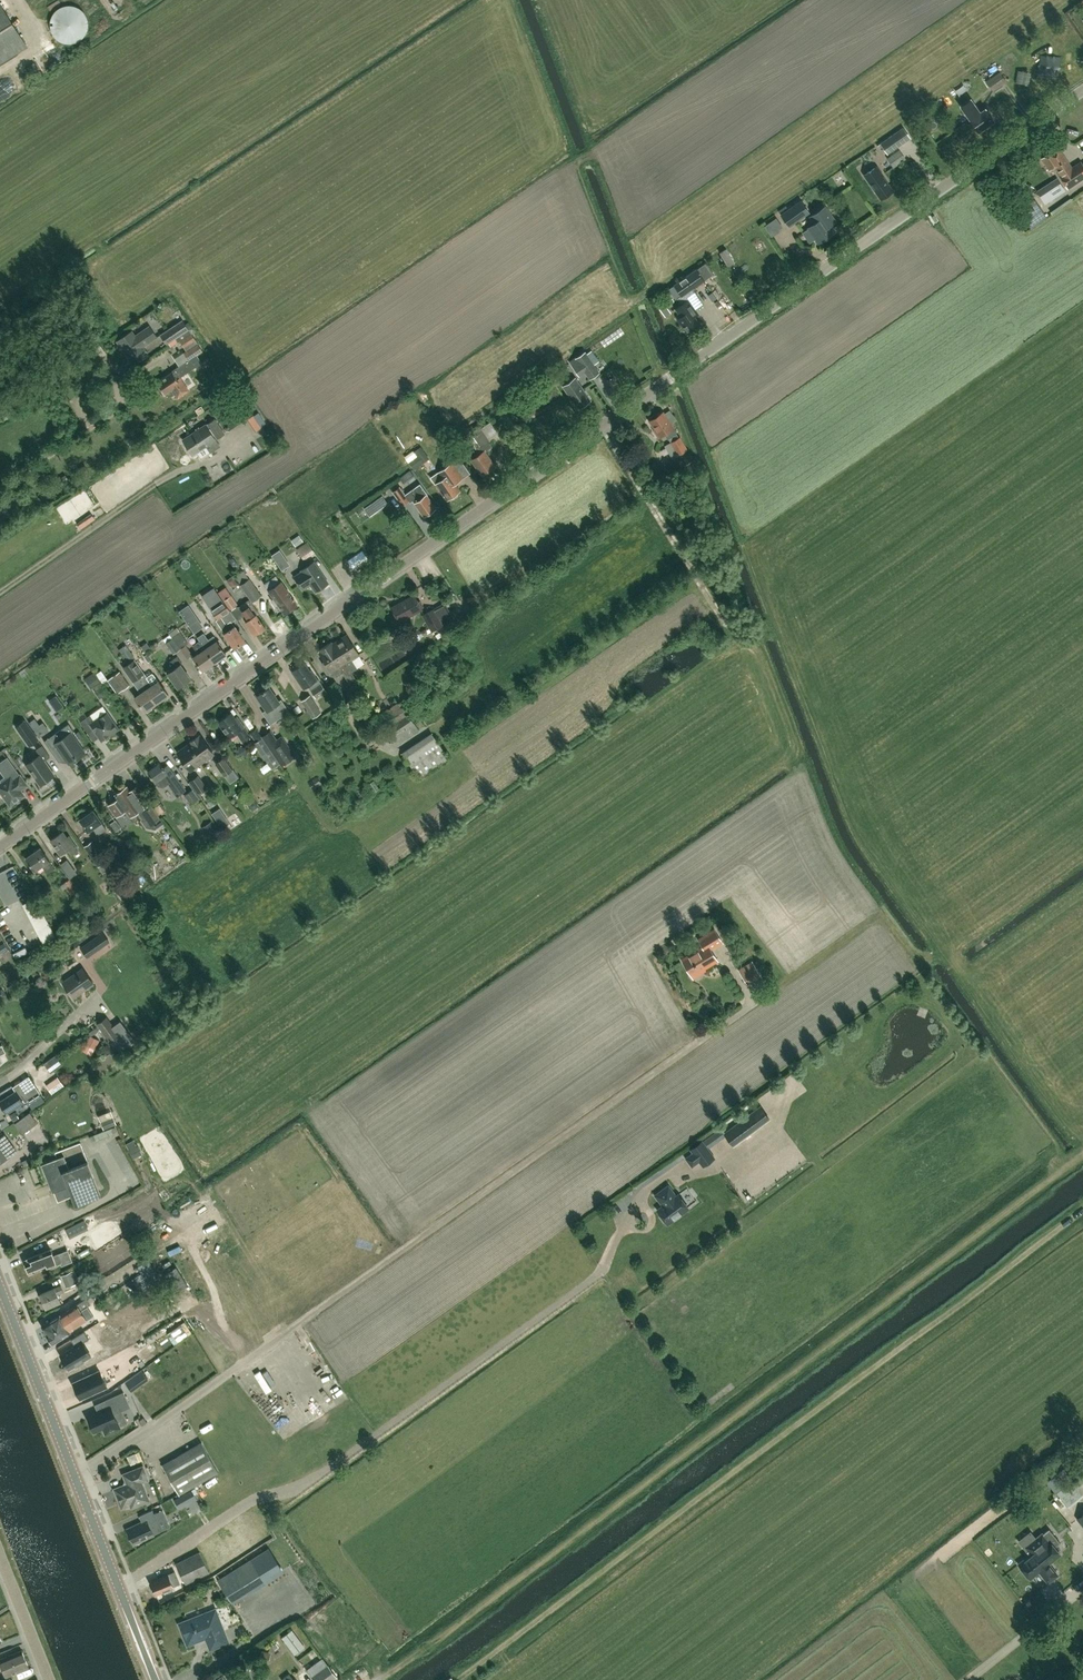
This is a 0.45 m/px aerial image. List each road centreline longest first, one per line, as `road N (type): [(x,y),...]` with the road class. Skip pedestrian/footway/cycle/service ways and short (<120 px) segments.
road 1 (unclassified): [(0,847),(1082,91)]
road 2 (track): [(1082,1210),(461,1678)]
road 3 (secondary): [(156,1679),(0,1287)]
road 4 (track): [(602,424),(737,633)]
road 5 (track): [(0,592),(156,484)]
road 6 (unclassified): [(49,1679),(0,1557)]

